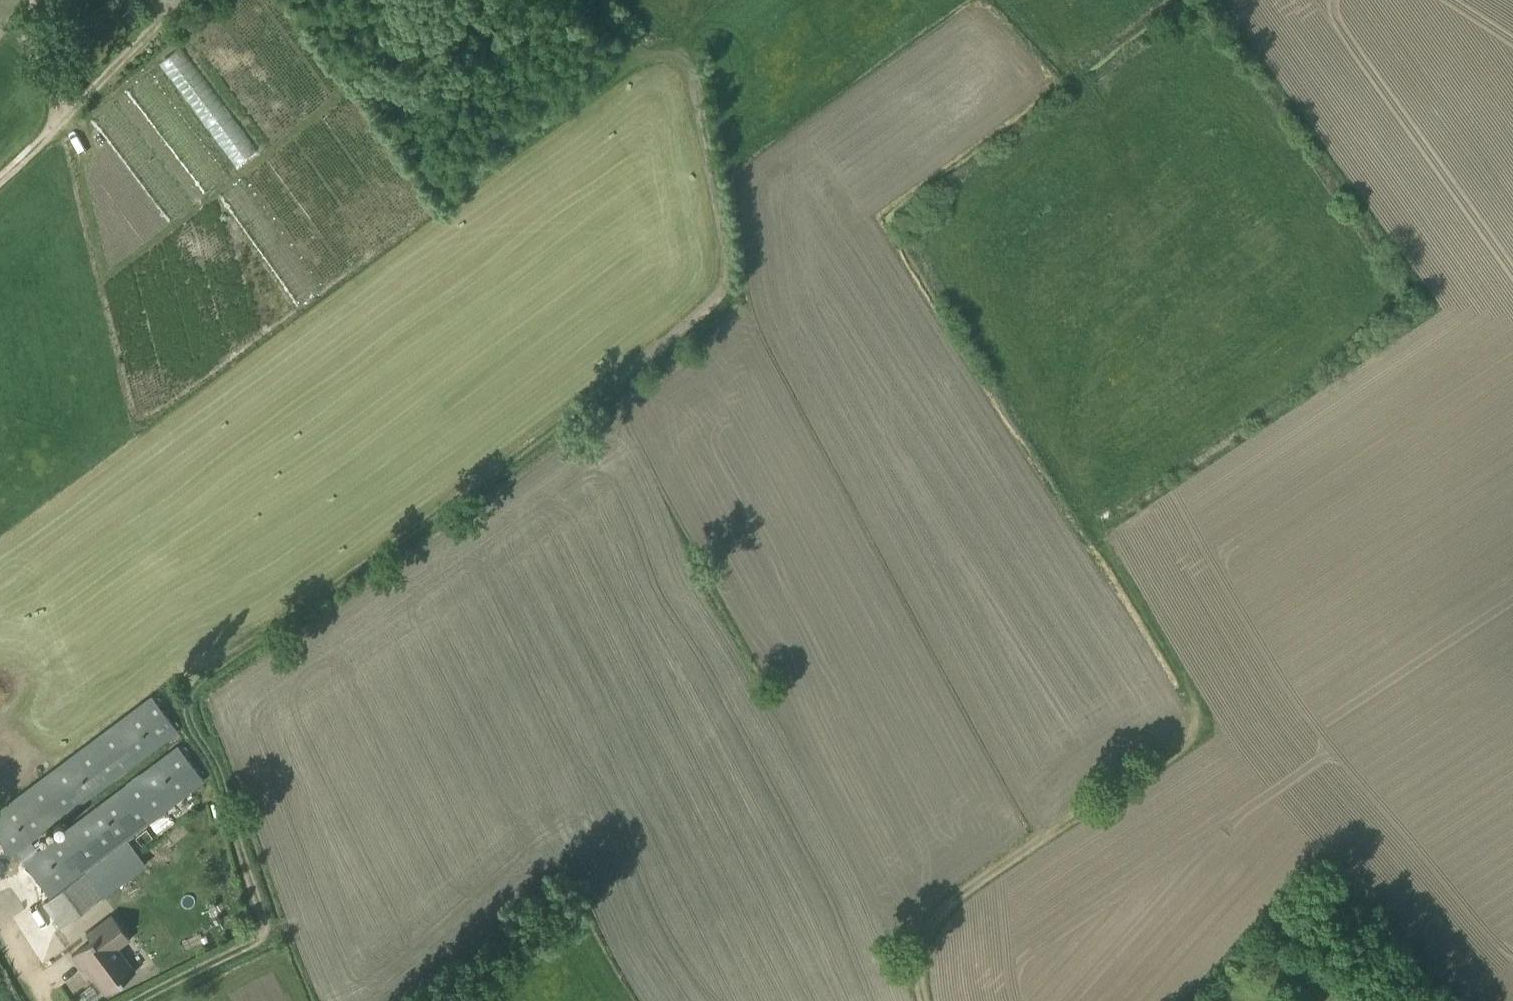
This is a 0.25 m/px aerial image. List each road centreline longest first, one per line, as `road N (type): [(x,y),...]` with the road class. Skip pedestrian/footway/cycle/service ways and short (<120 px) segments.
road 1 (track): [(920,1000),(916,949),(941,903),(1183,728),(1190,712),(1188,695),(1092,531)]

